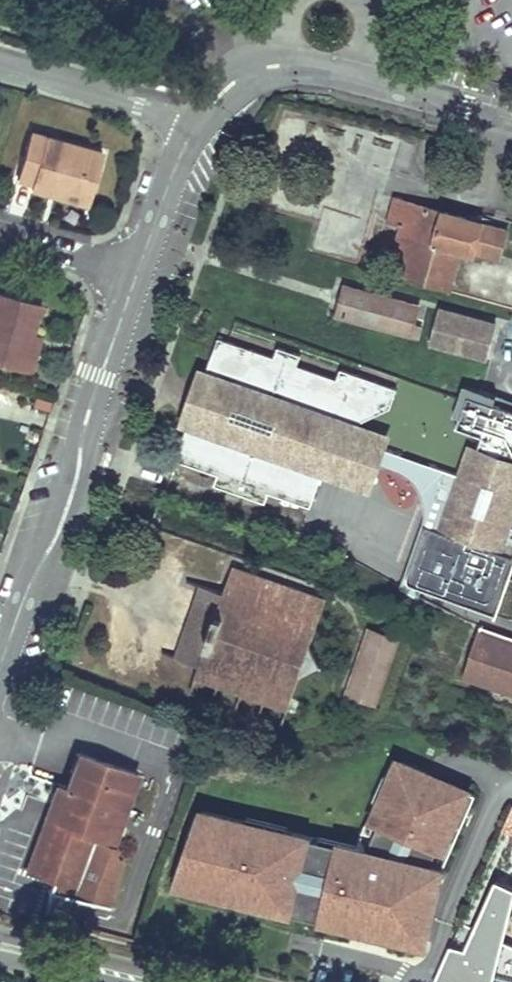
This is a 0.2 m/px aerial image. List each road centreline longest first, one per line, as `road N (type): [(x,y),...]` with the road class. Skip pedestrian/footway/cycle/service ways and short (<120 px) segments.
road 1 (residential): [(135,263),(82,414),(67,494),(2,642)]
road 2 (residential): [(511,119),(337,73),(270,70),(232,89),(199,126)]
road 3 (residential): [(199,126),(0,64)]
road 4 (residential): [(199,126),(135,263)]
road 5 (primary): [(138,981),(0,948)]
road 6 (residential): [(135,263),(0,223)]

